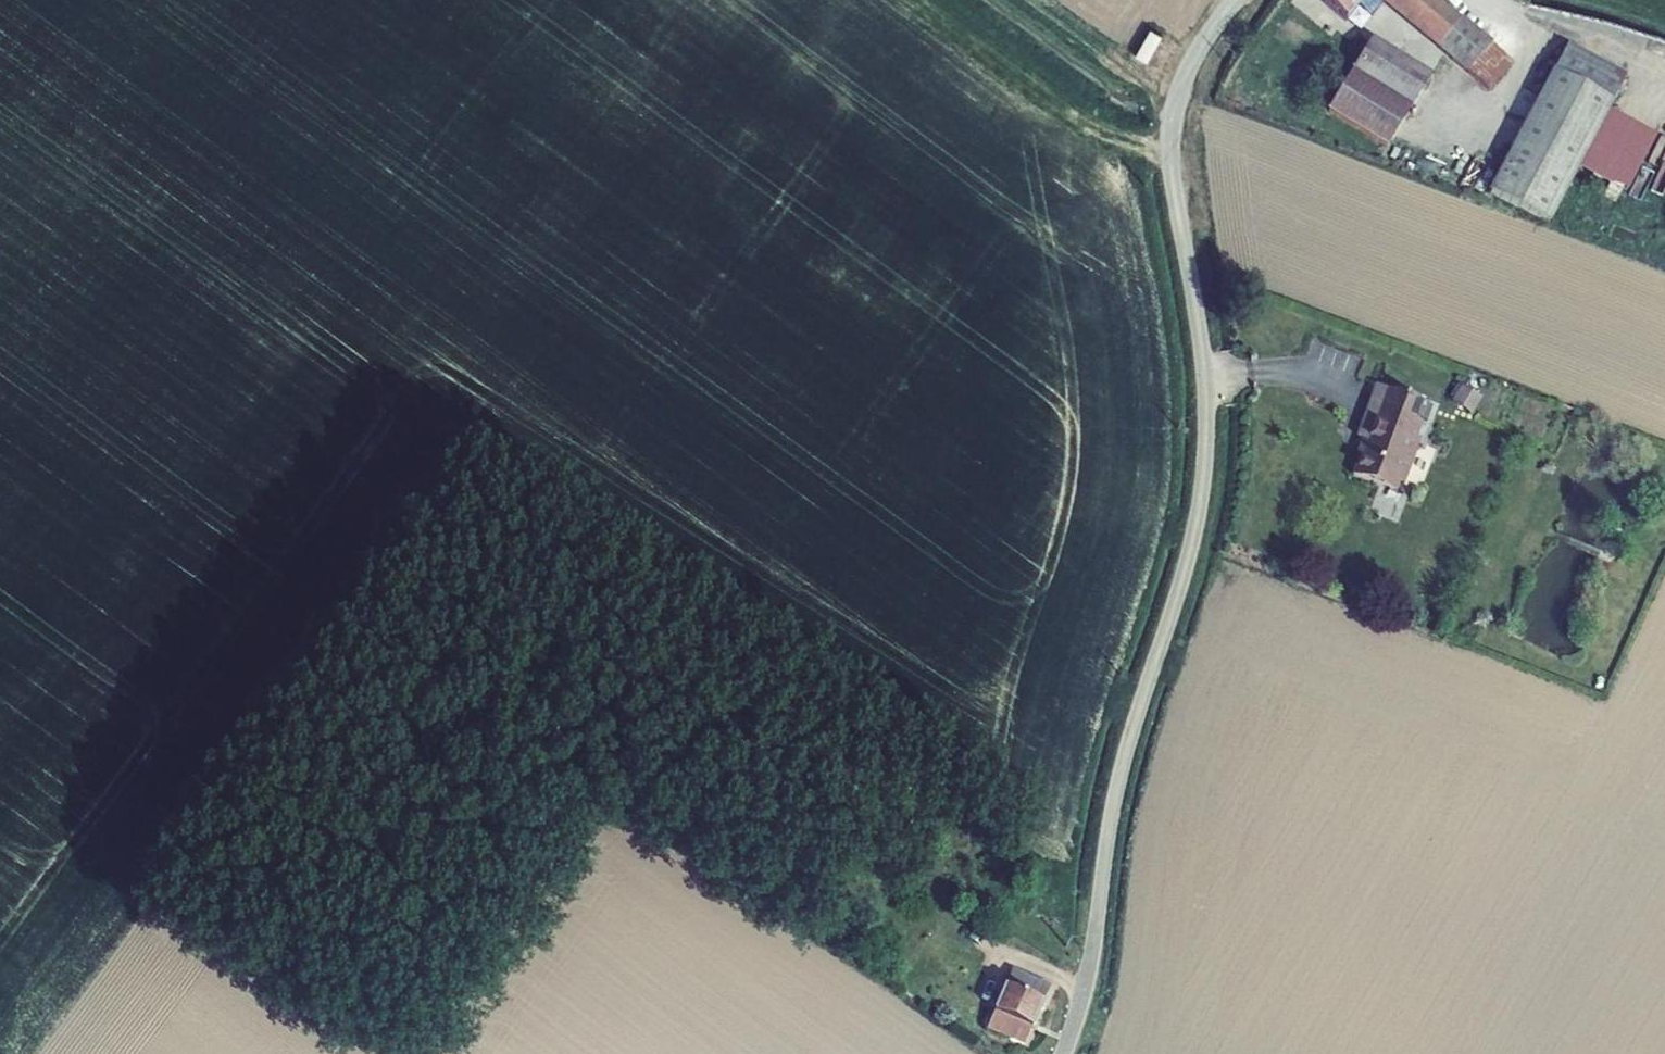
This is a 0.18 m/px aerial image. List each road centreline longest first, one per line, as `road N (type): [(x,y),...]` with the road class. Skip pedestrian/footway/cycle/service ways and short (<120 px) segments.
road 1 (unclassified): [(1237,0),(1193,58),(1171,114),(1170,154),(1205,383),(1204,480),(1172,615),(1114,795),(1093,955),(1062,1053)]

